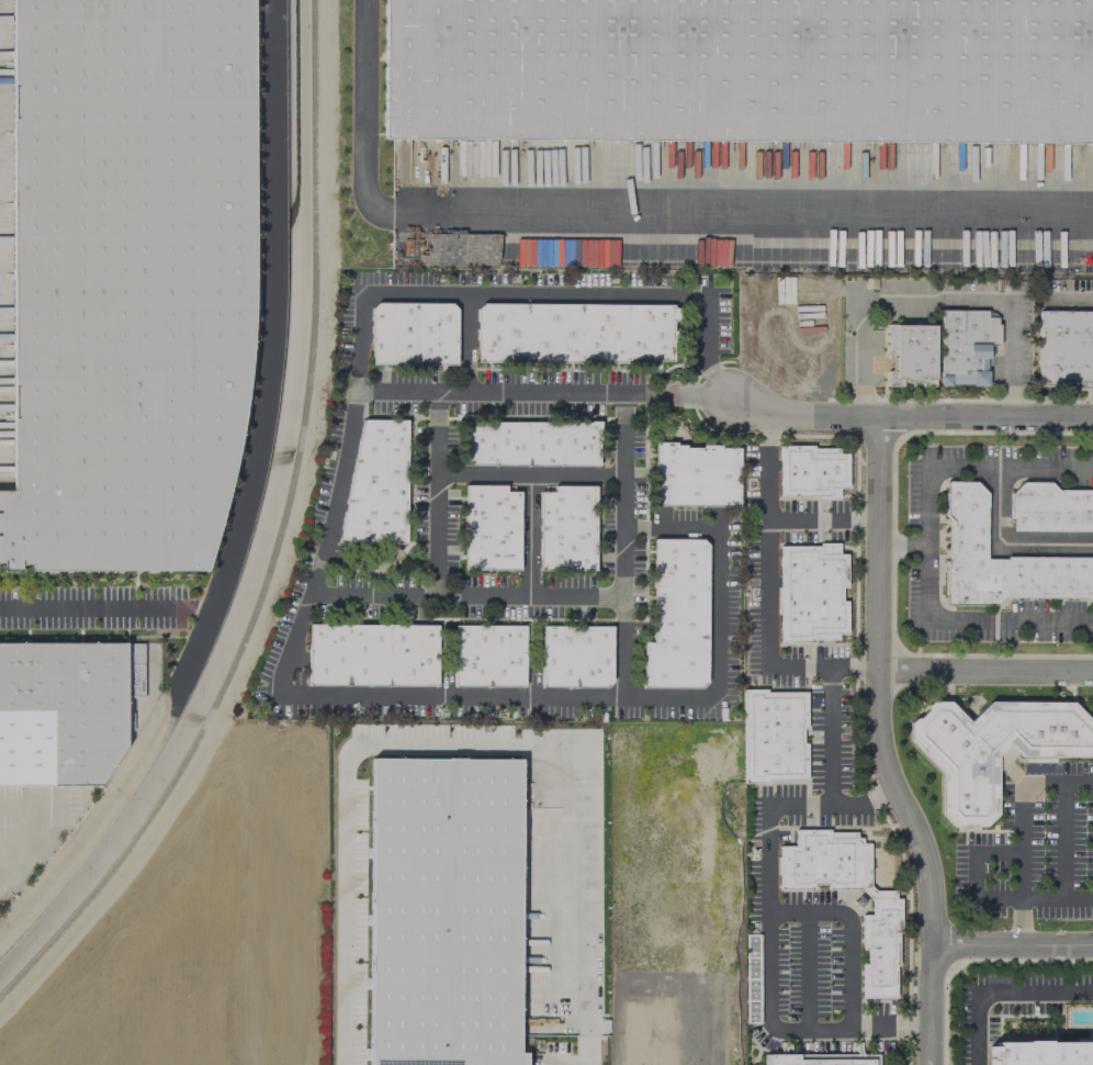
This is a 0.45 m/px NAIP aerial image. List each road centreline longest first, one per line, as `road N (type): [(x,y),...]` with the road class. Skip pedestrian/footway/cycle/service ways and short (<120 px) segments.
road 1 (residential): [(728,397),(360,392),(364,295),(705,296),(703,349),(728,397)]
road 2 (residential): [(931,1064),(927,878),(879,742),(880,418)]
road 3 (residential): [(728,397),(767,415),(1092,418)]
road 4 (residential): [(877,668),(1092,672)]
road 5 (residential): [(1092,947),(931,945)]

